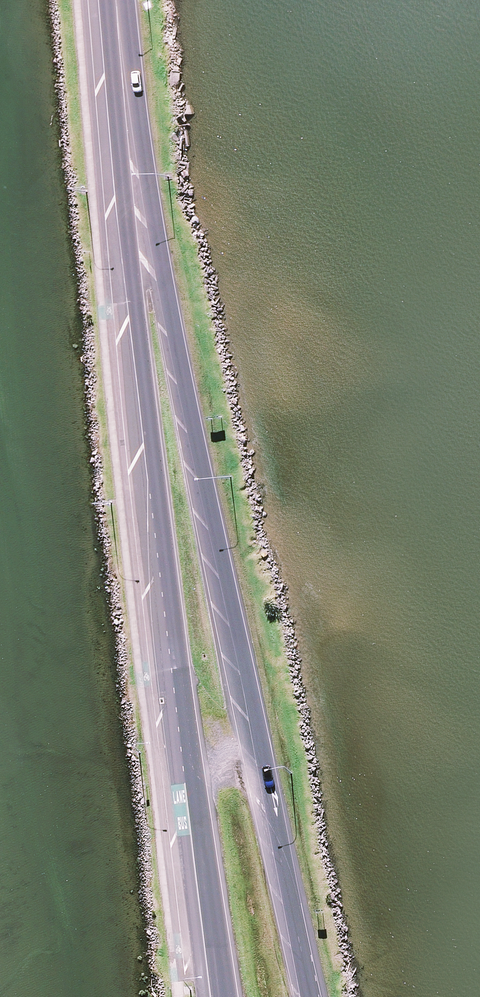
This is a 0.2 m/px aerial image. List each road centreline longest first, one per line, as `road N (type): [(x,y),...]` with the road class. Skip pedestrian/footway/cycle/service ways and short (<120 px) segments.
road 1 (primary): [(144,244),(164,284),(308,996)]
road 2 (primary): [(216,996),(134,286),(144,244)]
road 3 (primary): [(144,244),(117,0)]

